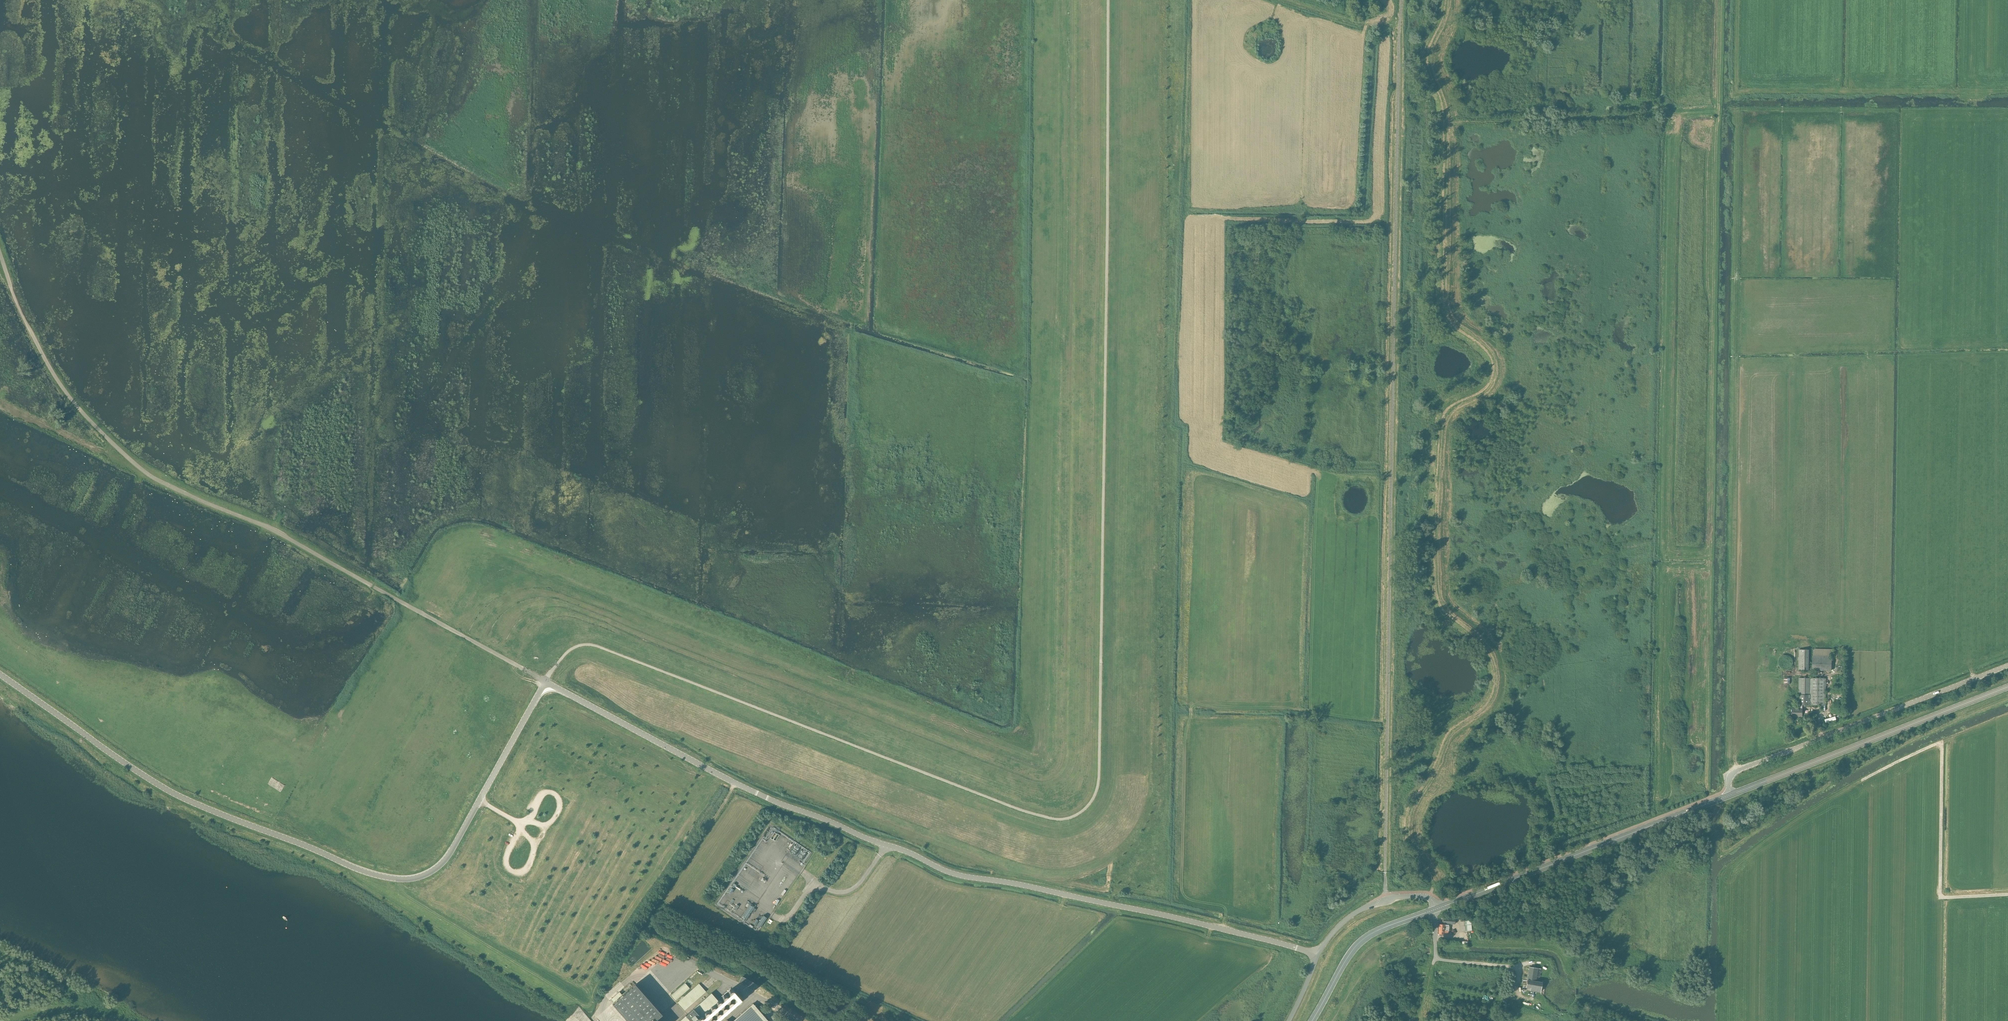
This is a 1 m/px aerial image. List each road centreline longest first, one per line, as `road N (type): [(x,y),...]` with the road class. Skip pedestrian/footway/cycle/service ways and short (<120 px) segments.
road 1 (track): [(1432,894),(1409,841),(1409,818),(1448,737),(1490,704),(1496,682),(1489,653),(1442,607),(1436,580),(1441,424),(1488,387),(1494,367),(1488,350),(1452,320),(1445,297),(1445,113),(1429,48),(1447,0)]
road 2 (unclassified): [(1317,955),(945,871),(776,803),(545,682)]
road 3 (unclassified): [(0,674),(179,796),(396,879),(424,875),(446,858),(545,682)]
road 4 (unclassified): [(1730,795),(1732,772),(2007,665)]
road 5 (primary): [(1730,795),(1436,909)]
road 6 (primary): [(2007,687),(1730,795)]
road 7 (track): [(734,782),(599,981)]
road 8 (primary): [(1311,1020),(1356,945),(1436,909)]

